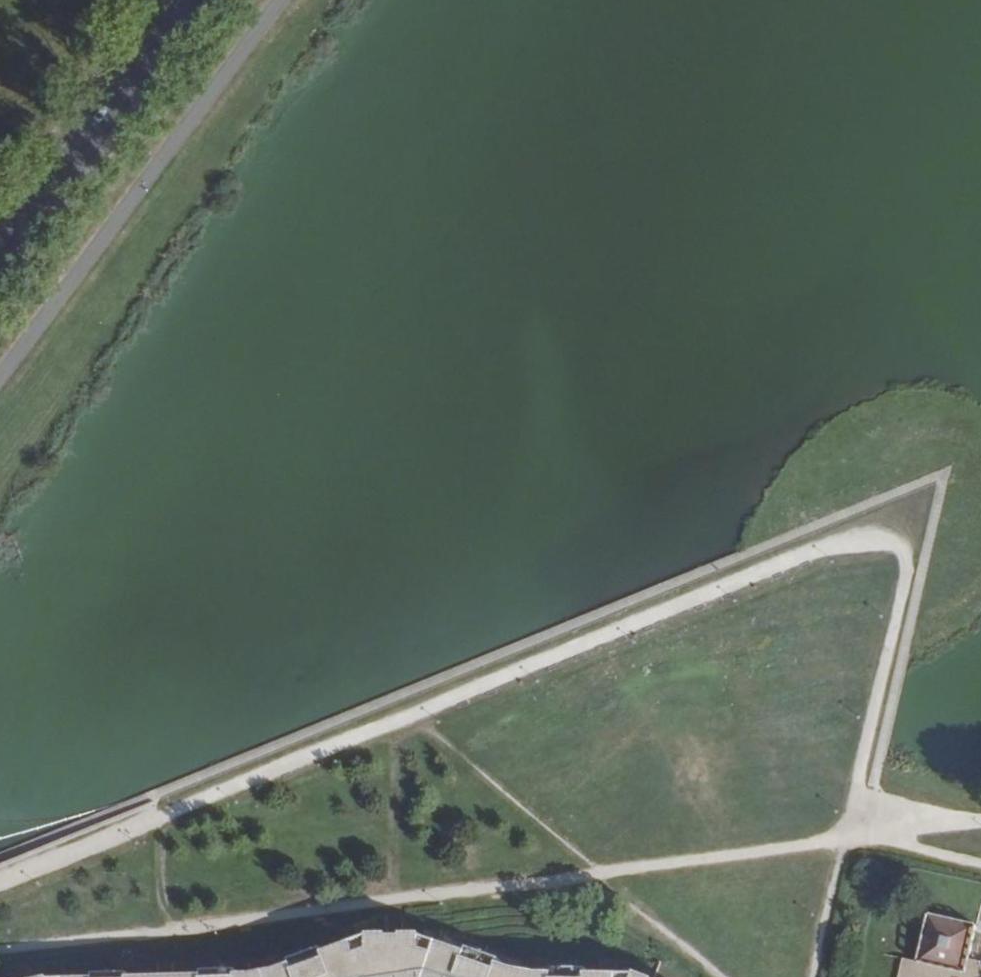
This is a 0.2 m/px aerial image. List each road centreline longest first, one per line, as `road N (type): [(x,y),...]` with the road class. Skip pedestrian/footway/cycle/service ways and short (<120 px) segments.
road 1 (residential): [(192,0),(0,256)]

